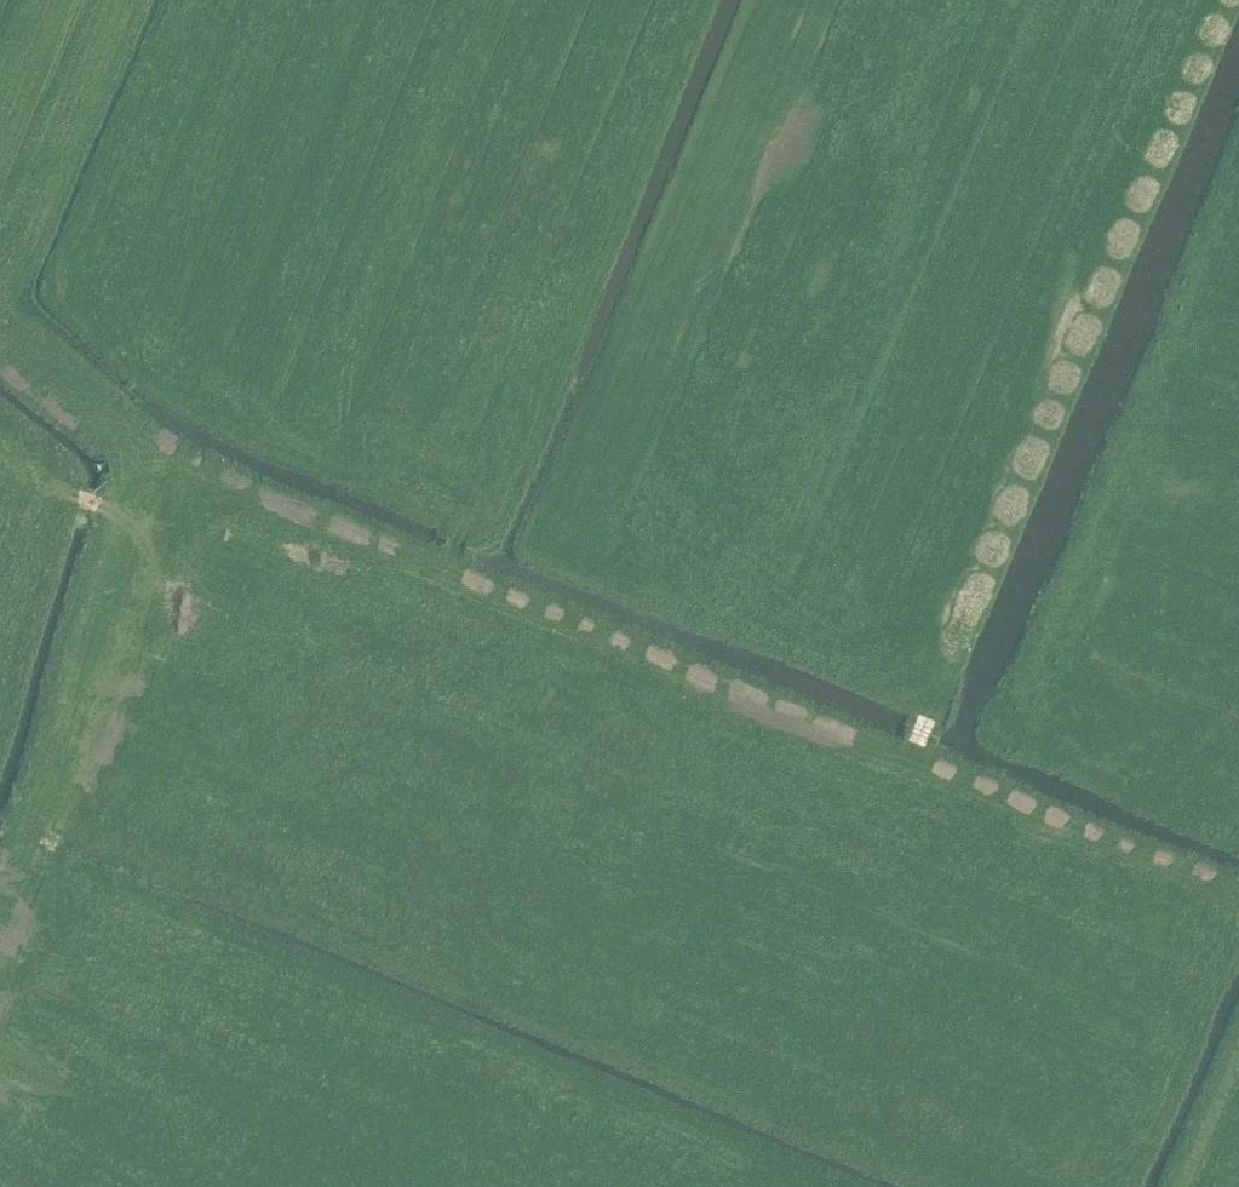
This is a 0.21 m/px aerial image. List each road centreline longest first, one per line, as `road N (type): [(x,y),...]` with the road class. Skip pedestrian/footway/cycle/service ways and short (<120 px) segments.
road 1 (track): [(131,471),(23,829),(0,870)]
road 2 (track): [(1188,1186),(1238,1063)]

